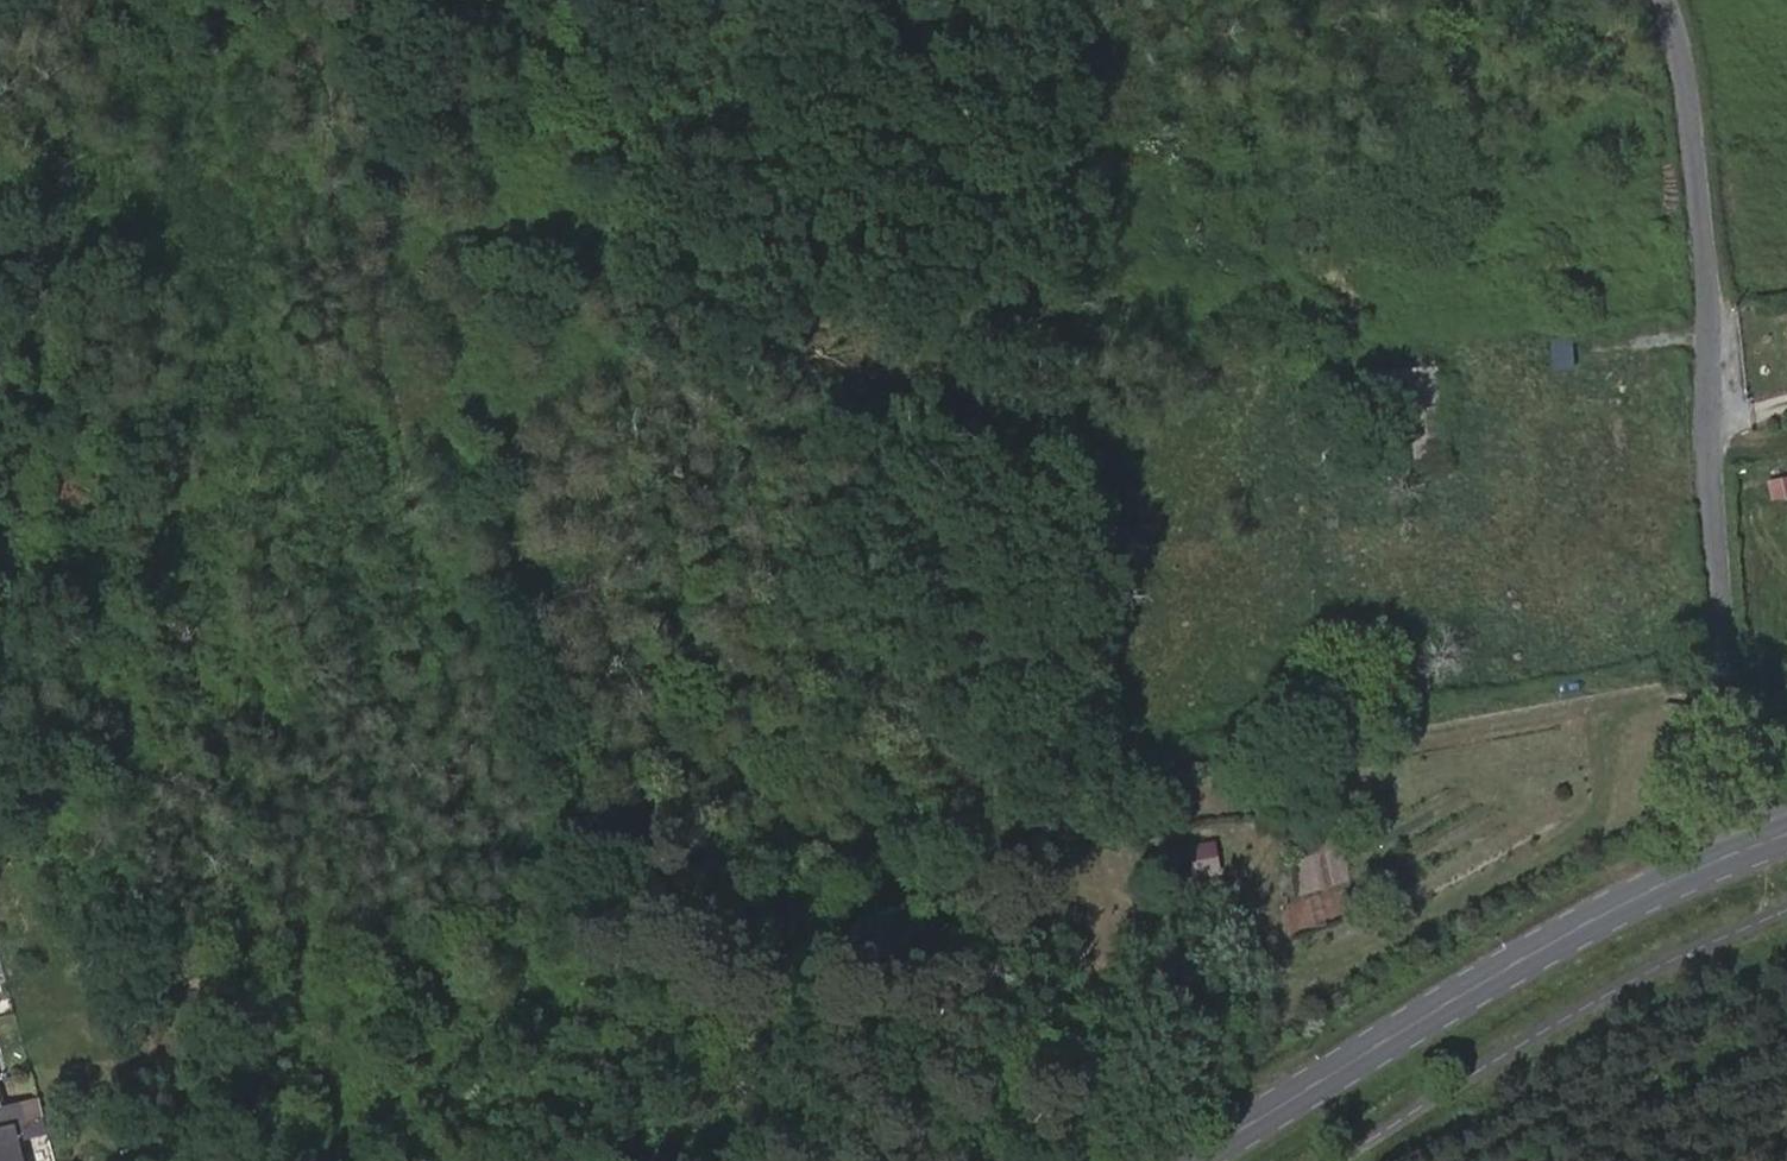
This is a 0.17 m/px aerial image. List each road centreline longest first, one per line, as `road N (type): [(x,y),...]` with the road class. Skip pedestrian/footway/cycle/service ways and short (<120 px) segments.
road 1 (residential): [(1667,0),(1702,224),(1728,668),(1761,843)]
road 2 (primary): [(1761,843),(1585,923),(1191,1160)]

